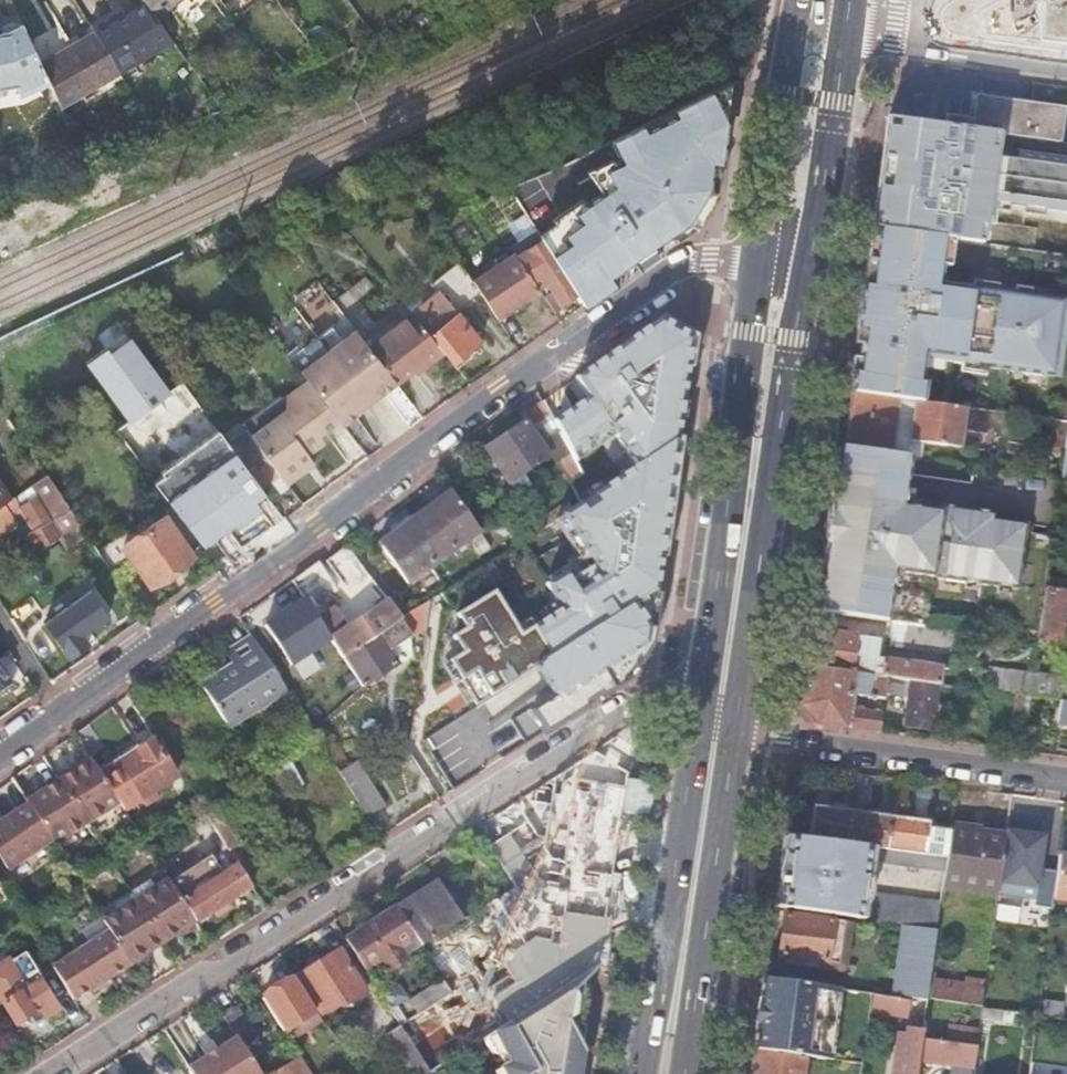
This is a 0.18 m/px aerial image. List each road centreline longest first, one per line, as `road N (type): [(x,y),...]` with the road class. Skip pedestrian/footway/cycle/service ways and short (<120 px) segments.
road 1 (residential): [(0,751),(602,322),(719,252),(786,250)]
road 2 (residential): [(68,1073),(723,654)]
road 3 (primary): [(786,250),(723,654)]
road 4 (residential): [(1066,786),(712,741)]
road 5 (primary): [(712,741),(664,1073)]
road 6 (primary): [(786,250),(819,177),(846,22)]
road 7 (primary): [(793,17),(775,174),(786,250)]
road 8 (residential): [(1066,70),(957,57),(889,27)]

